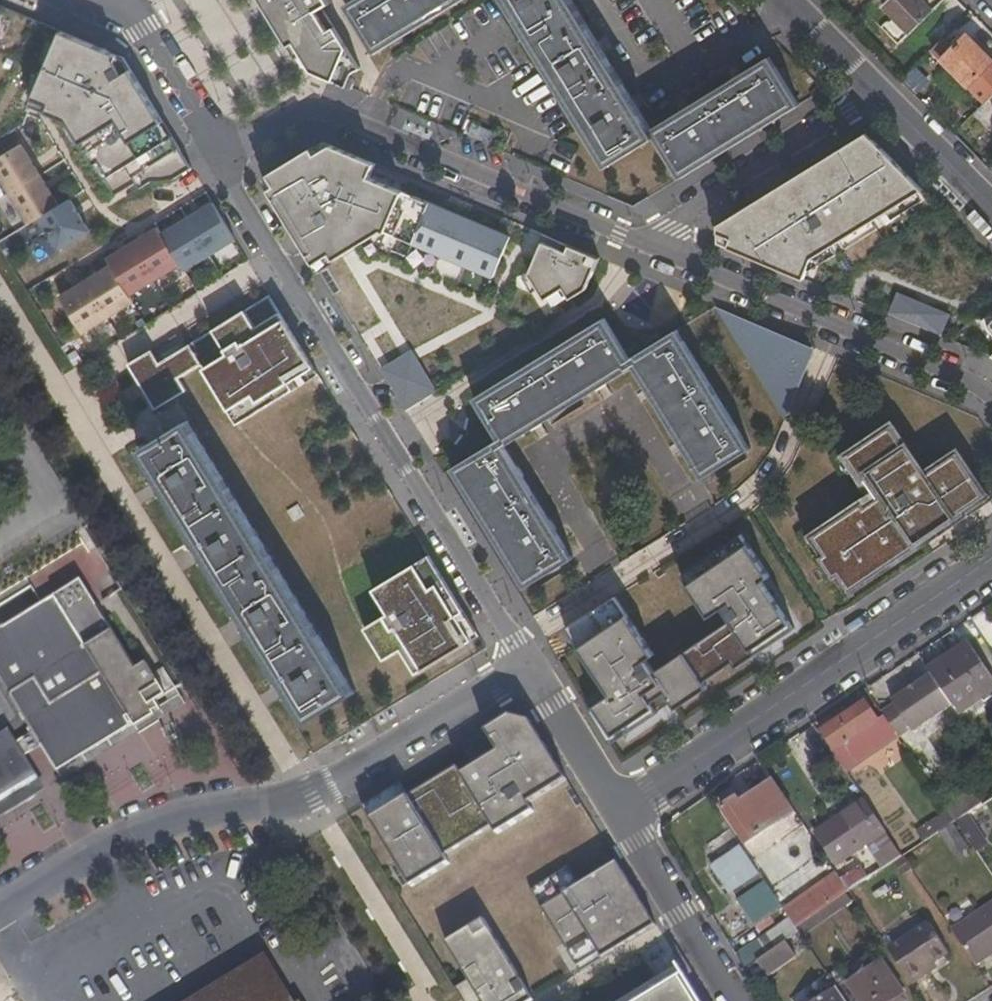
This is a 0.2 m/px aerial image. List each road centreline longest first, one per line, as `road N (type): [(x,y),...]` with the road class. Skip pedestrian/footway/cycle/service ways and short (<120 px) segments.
road 1 (residential): [(217,150),(524,660)]
road 2 (residential): [(0,909),(147,825),(290,792),(350,768),(524,660)]
road 3 (residential): [(217,150),(300,111),(336,111),(635,246)]
road 4 (residential): [(991,556),(621,812)]
road 5 (residential): [(635,246),(991,394)]
road 6 (residential): [(635,246),(872,101)]
road 7 (residential): [(621,812),(737,1000)]
road 8 (residential): [(524,660),(621,812)]
road 9 (residential): [(101,22),(156,47),(217,150)]
road 10 (residential): [(872,101),(991,224)]
road 11 (residential): [(785,0),(872,101)]

